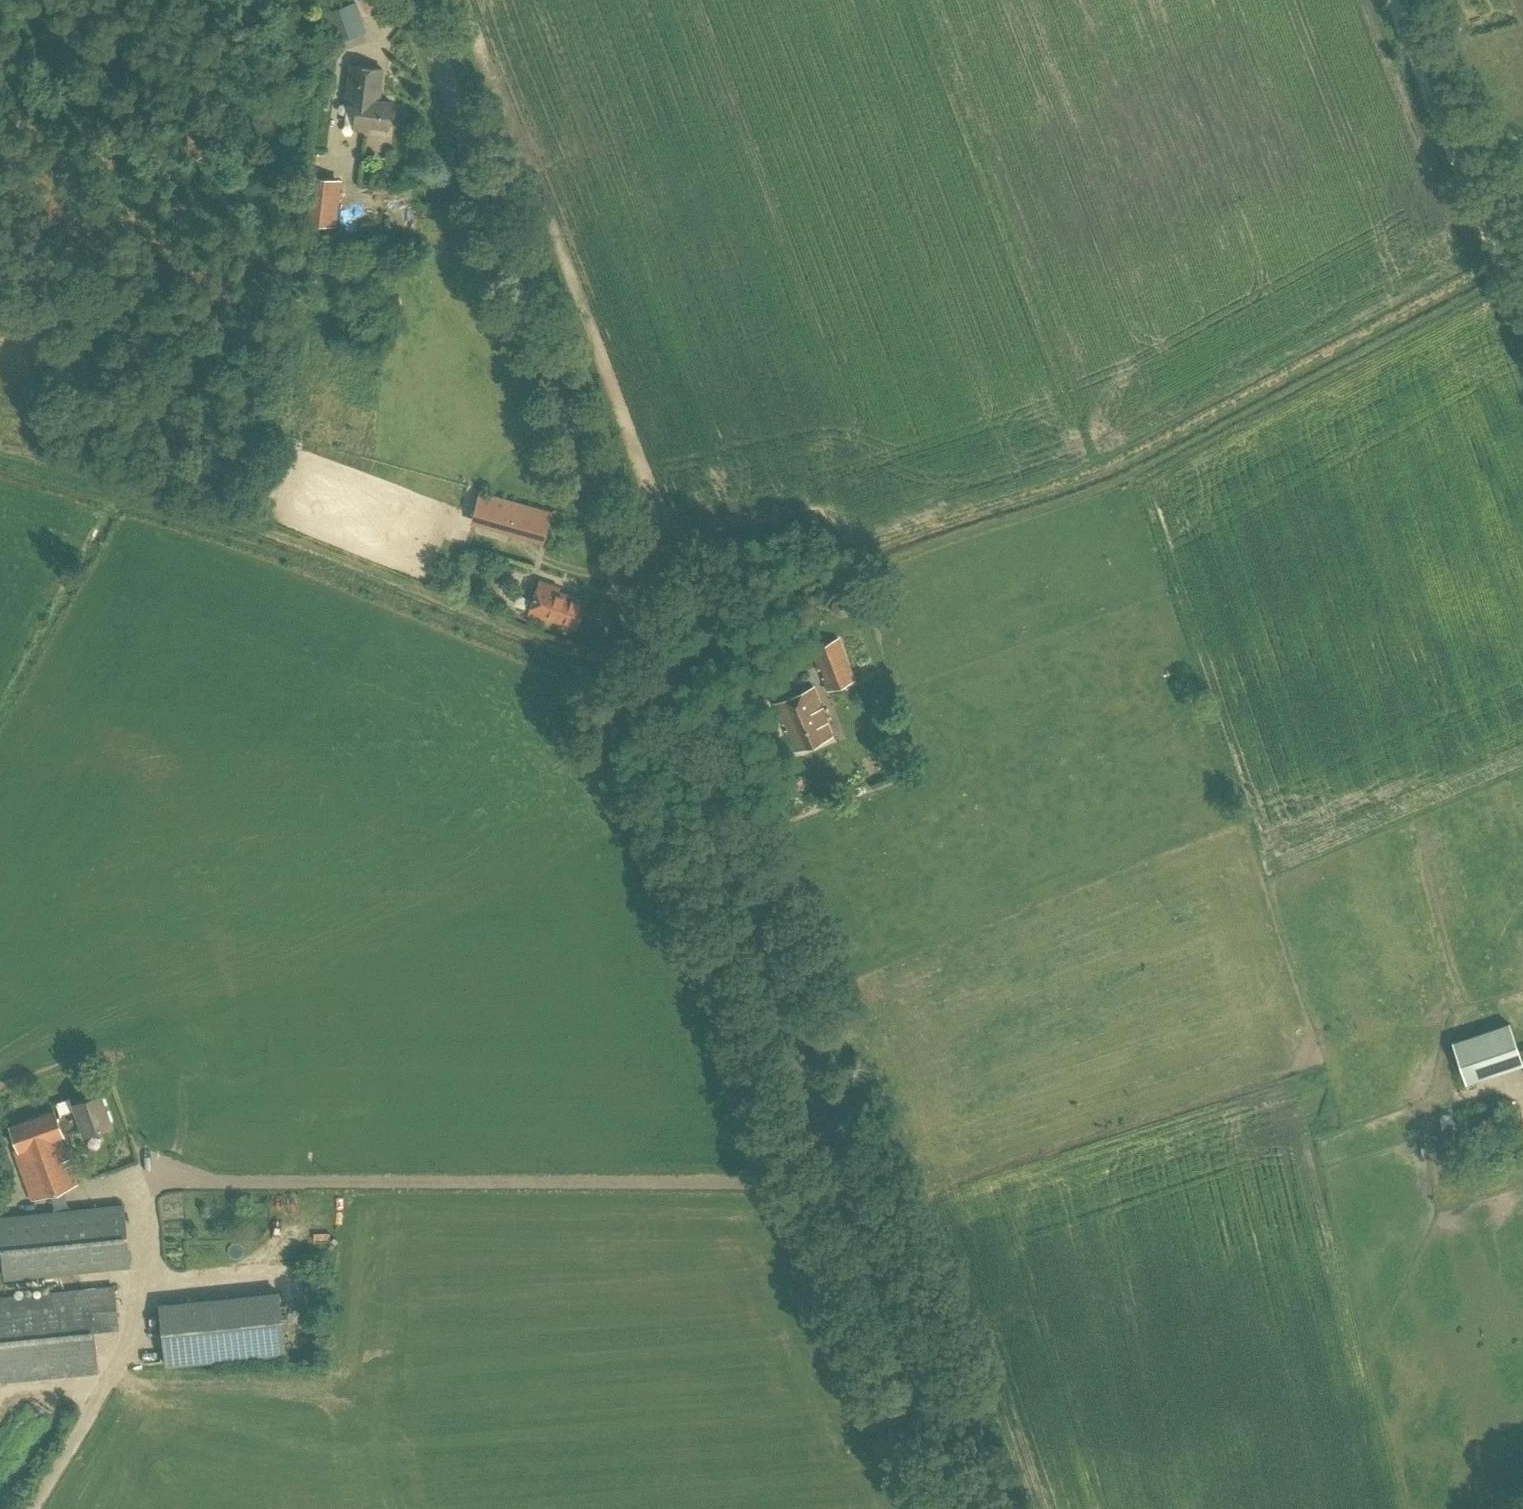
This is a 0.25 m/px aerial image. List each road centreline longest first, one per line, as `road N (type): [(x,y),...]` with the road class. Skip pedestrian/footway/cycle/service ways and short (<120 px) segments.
road 1 (tertiary): [(966,1508),(410,0)]
road 2 (track): [(1522,327),(1398,0)]

